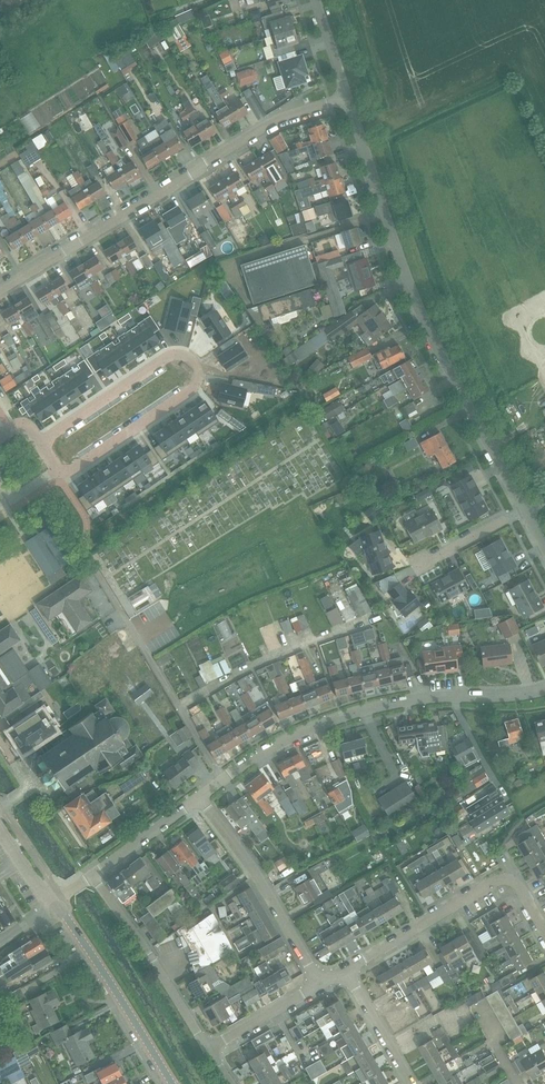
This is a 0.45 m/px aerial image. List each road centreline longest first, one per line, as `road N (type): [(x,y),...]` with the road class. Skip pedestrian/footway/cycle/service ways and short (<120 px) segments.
road 1 (residential): [(525,510),(418,305),(348,98)]
road 2 (residential): [(0,289),(269,124),(348,98)]
road 3 (residential): [(202,795),(283,741),(360,712),(544,690)]
road 4 (residential): [(39,442),(56,470),(73,470),(194,387),(191,360),(168,356)]
road 5 (unclassified): [(544,931),(520,889),(501,884),(345,971)]
road 6 (unclassified): [(323,985),(267,885),(202,795)]
road 7 (tertiary): [(169,1083),(53,900)]
road 8 (residential): [(212,1050),(94,873)]
road 9 (residential): [(168,356),(39,442)]
road 10 (residential): [(94,873),(202,795)]
road 11 (unclassified): [(412,1083),(345,971)]
road 12 (unclassified): [(212,1050),(323,985)]
road 13 (residential): [(416,570),(525,510)]

